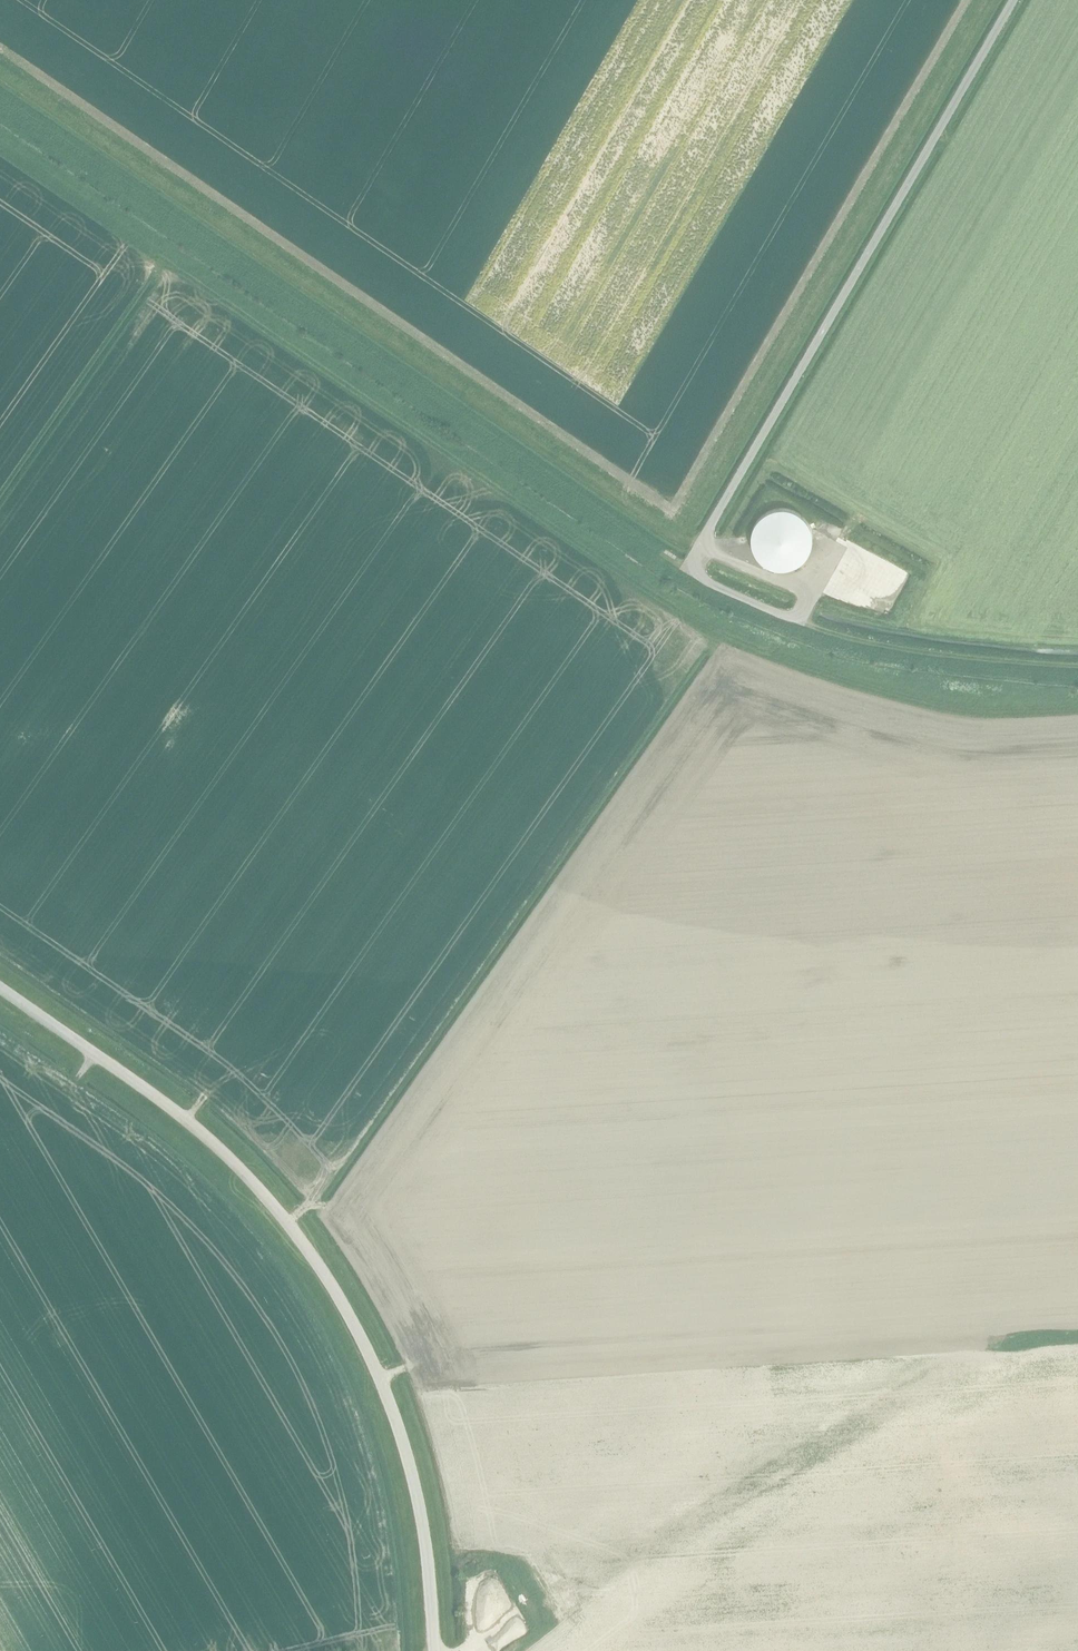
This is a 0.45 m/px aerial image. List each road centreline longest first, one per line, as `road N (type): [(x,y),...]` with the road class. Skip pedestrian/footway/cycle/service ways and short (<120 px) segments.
road 1 (unclassified): [(433,1650),(415,1470),(353,1320),(319,1264),(281,1214),(161,1096),(0,984)]
road 2 (unclassified): [(691,562),(1018,0)]
road 3 (track): [(691,562),(695,572),(830,630),(932,651),(1077,664)]

